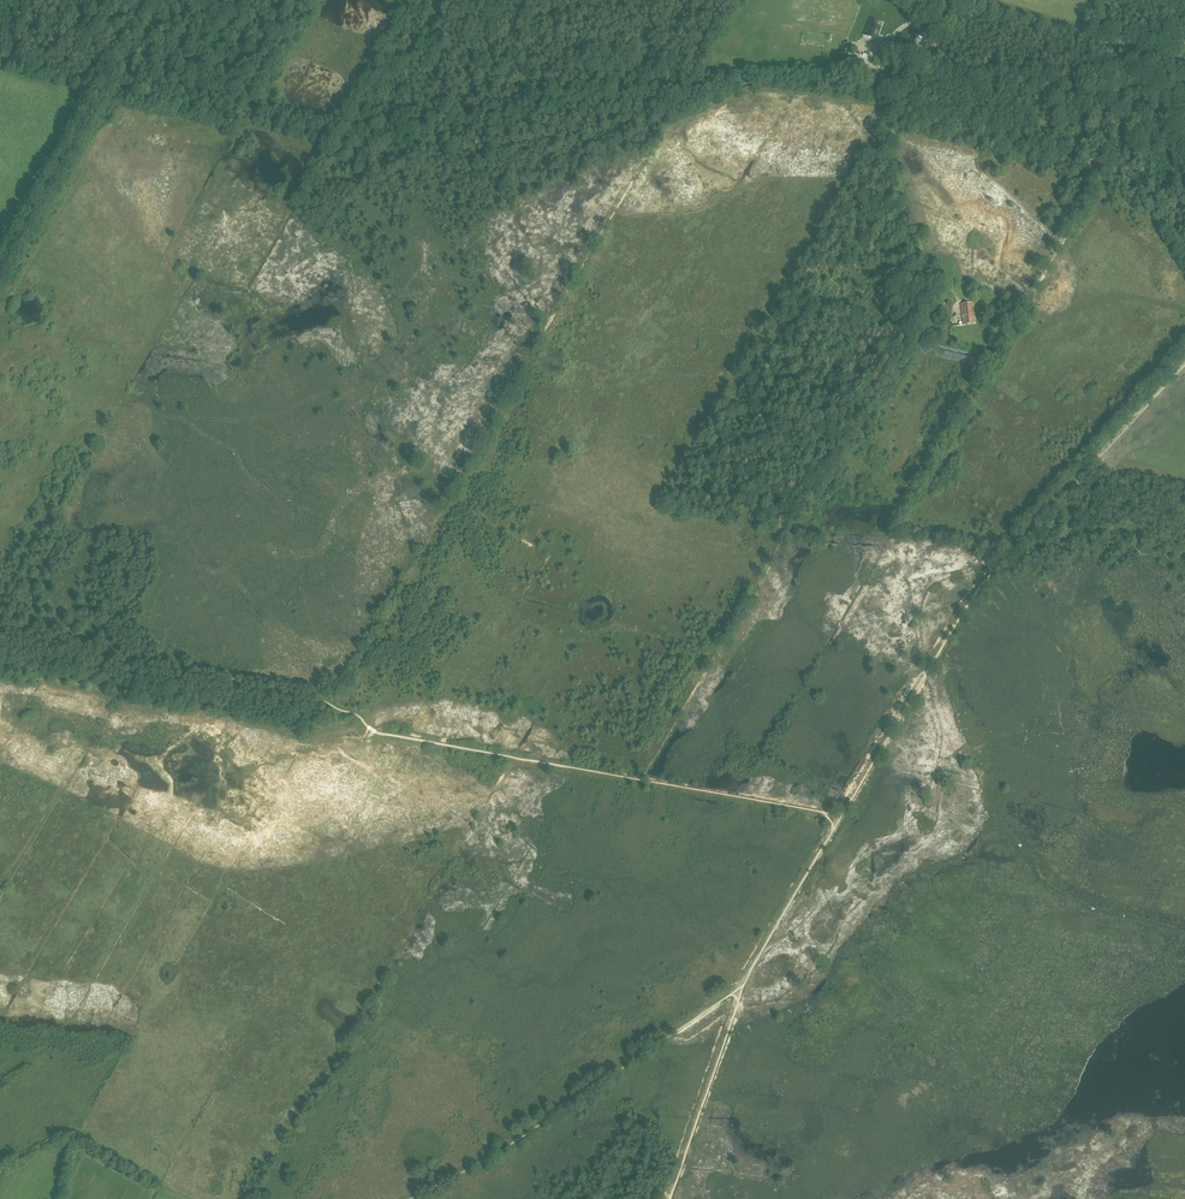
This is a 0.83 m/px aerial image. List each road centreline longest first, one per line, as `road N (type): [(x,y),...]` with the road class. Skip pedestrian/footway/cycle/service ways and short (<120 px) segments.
road 1 (track): [(1184,361),(963,608),(748,968),(668,1198)]
road 2 (unclassified): [(1184,65),(972,0)]

